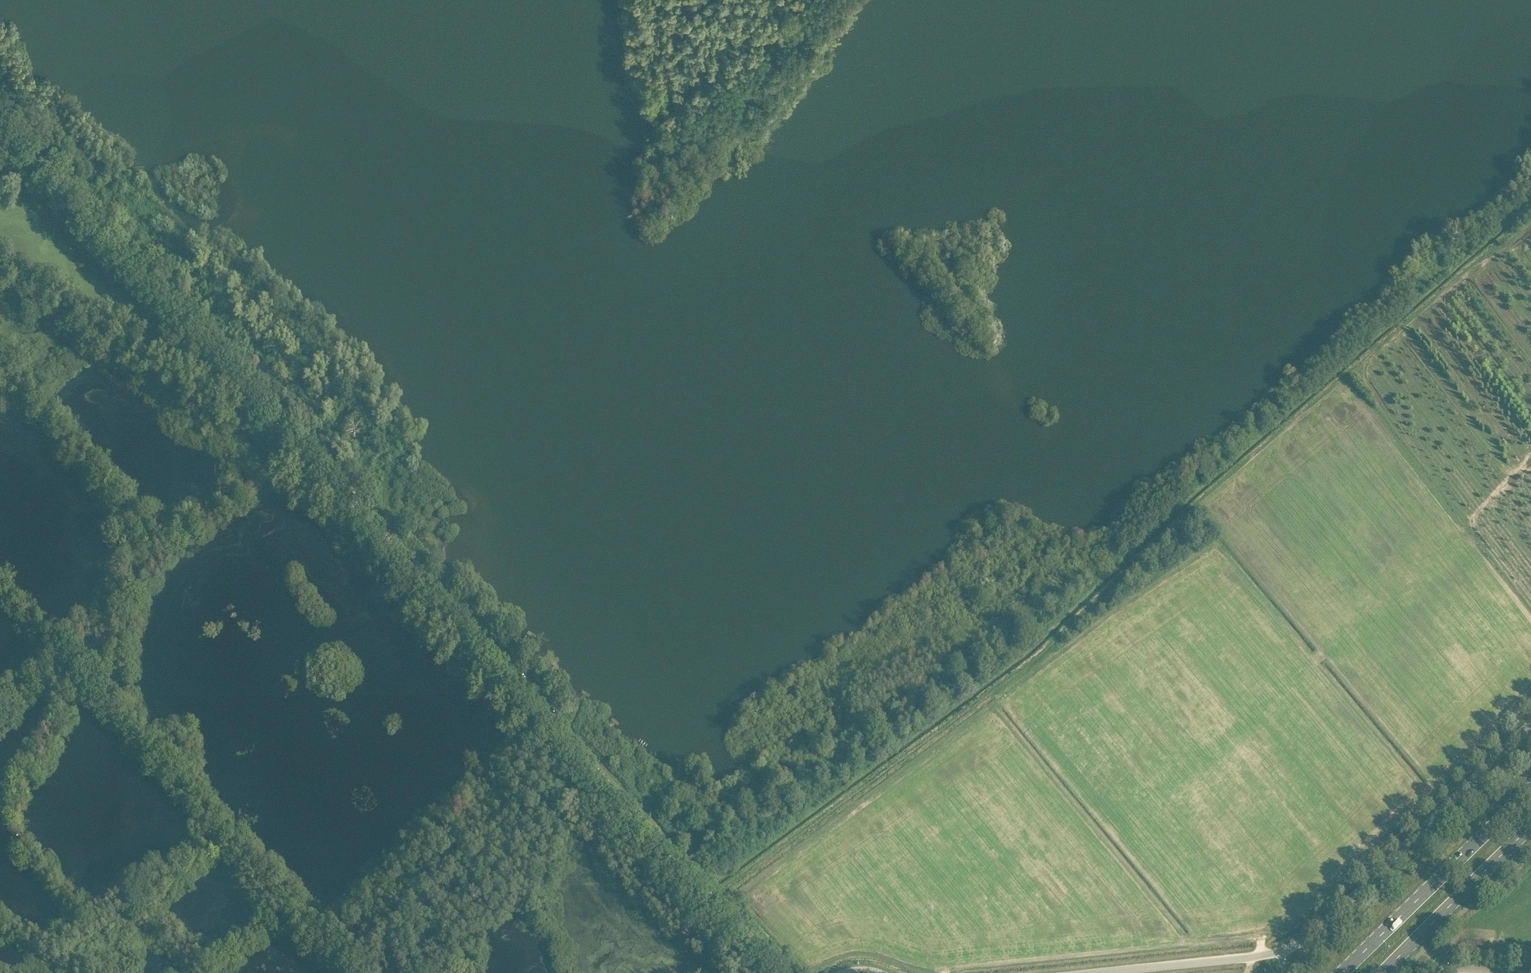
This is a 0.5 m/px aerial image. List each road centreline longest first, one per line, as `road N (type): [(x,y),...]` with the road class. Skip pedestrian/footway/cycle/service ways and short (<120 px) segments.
road 1 (unclassified): [(779,972),(0,114)]
road 2 (unclassified): [(1099,972),(1253,957),(1299,944),(1530,723)]
road 3 (primary): [(1530,789),(1342,972)]
road 4 (primary): [(1388,972),(1530,830)]

